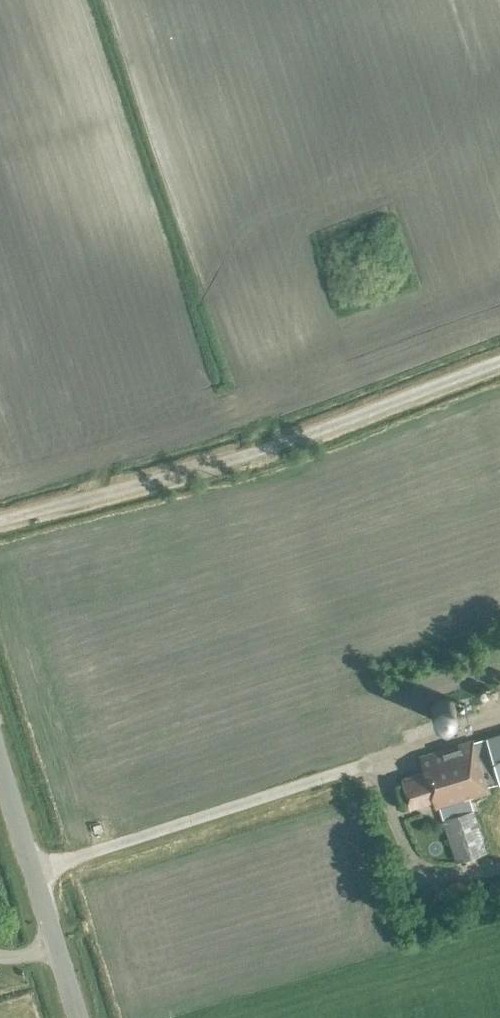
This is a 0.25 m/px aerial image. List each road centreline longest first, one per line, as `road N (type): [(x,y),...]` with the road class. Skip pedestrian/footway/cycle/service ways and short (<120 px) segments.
road 1 (tertiary): [(77,1017),(0,773)]

